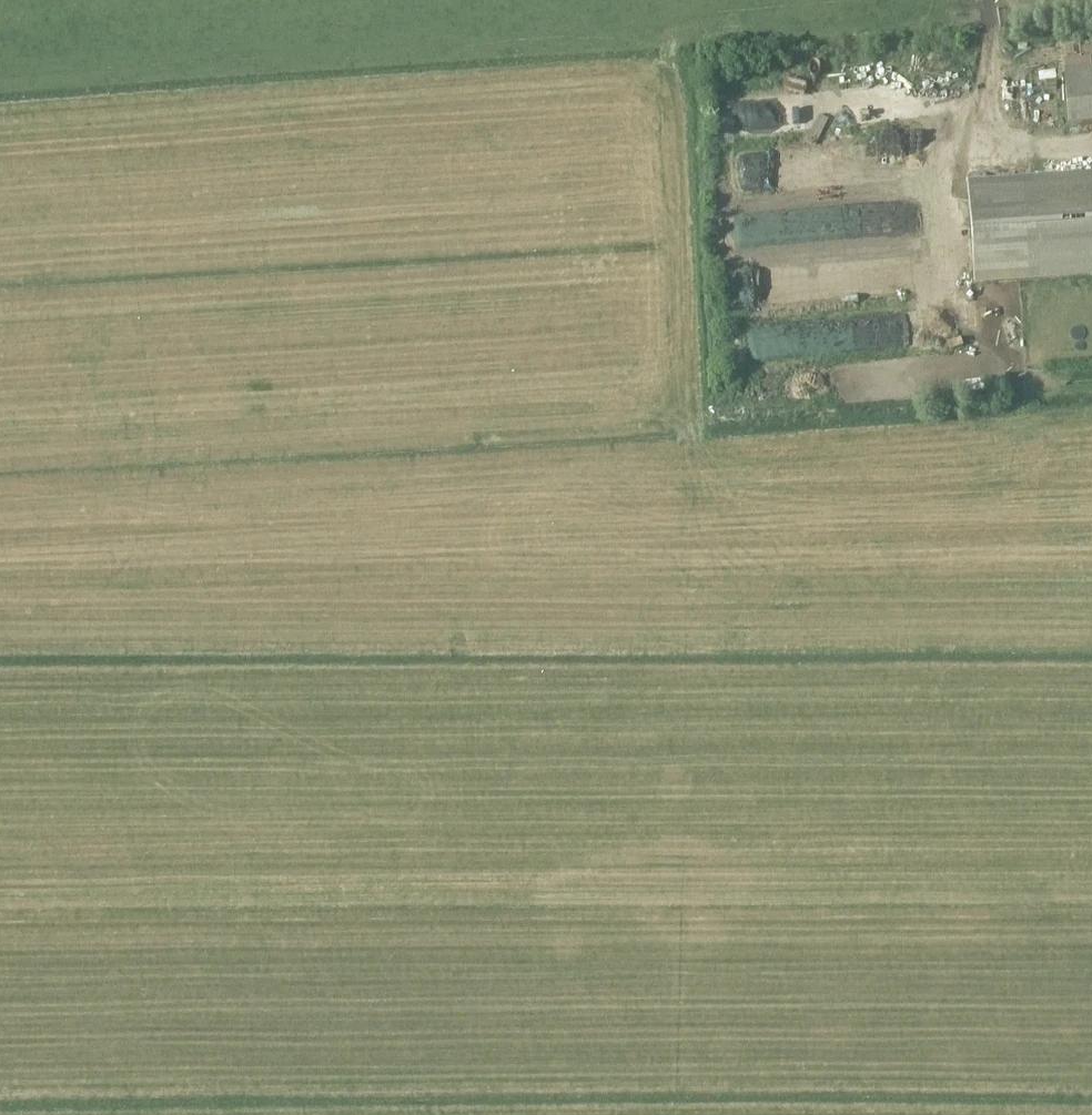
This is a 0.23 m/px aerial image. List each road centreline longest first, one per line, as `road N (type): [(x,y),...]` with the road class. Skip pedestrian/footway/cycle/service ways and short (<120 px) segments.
road 1 (track): [(982,0),(1001,146)]

